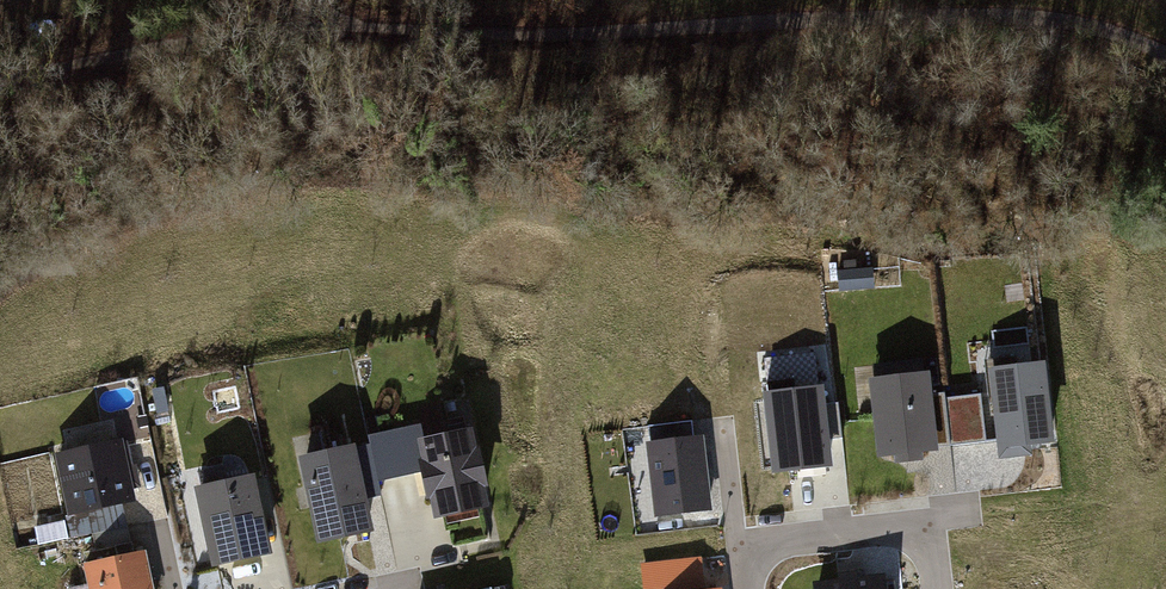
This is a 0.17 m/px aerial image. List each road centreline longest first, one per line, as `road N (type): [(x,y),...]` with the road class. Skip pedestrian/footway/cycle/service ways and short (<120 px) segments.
road 1 (track): [(1165,56),(1132,38),(973,7),(335,40),(0,77)]
road 2 (residential): [(749,588),(745,548),(930,526),(938,588)]

